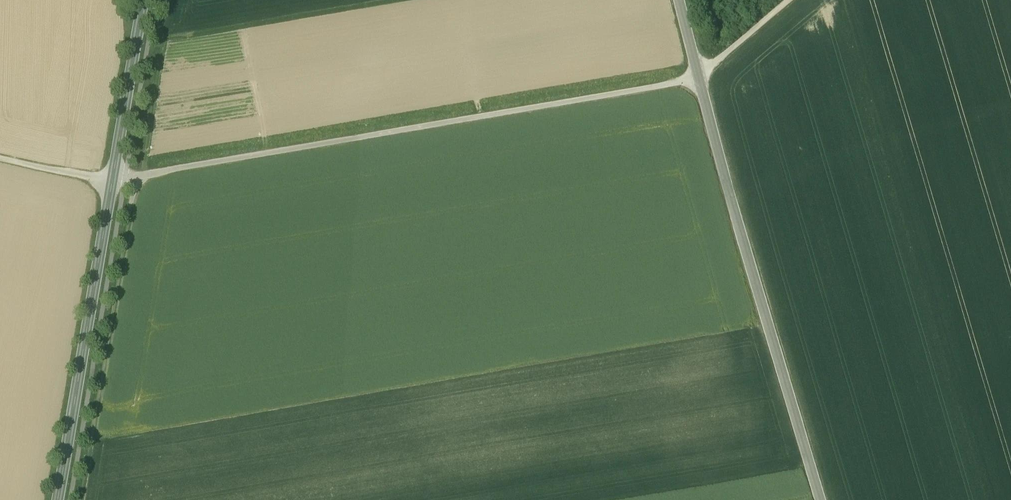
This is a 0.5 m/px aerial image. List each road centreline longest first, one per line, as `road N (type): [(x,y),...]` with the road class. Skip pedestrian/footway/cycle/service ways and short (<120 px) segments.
road 1 (track): [(124,176),(687,80),(789,0)]
road 2 (tertiary): [(679,0),(827,499)]
road 3 (secondary): [(54,499),(141,0)]
road 4 (track): [(135,175),(83,499)]
road 5 (track): [(0,158),(124,176)]

